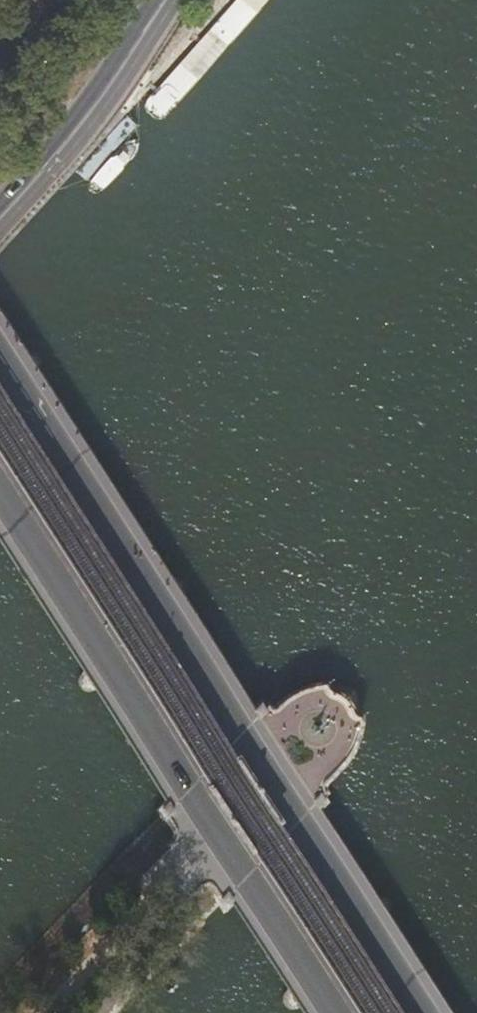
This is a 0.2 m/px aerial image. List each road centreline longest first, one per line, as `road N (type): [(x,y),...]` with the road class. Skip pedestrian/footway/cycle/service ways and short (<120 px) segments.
road 1 (secondary): [(421,1012),(0,361)]
road 2 (secondary): [(0,495),(333,1012)]
road 3 (primary): [(0,201),(66,129),(154,0)]

